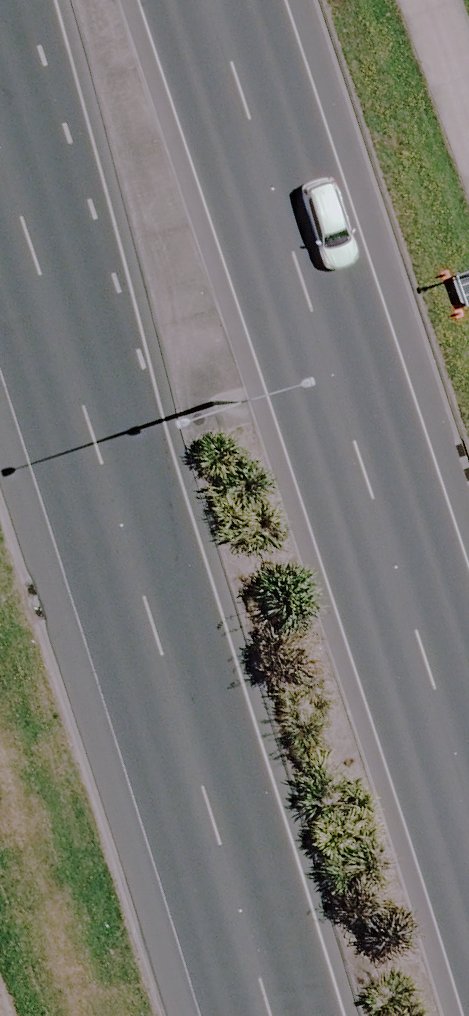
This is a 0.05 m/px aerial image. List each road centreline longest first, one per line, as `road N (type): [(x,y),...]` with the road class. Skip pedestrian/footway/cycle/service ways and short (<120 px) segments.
road 1 (primary): [(200,0),(468,869)]
road 2 (primary): [(271,1015),(0,174)]

